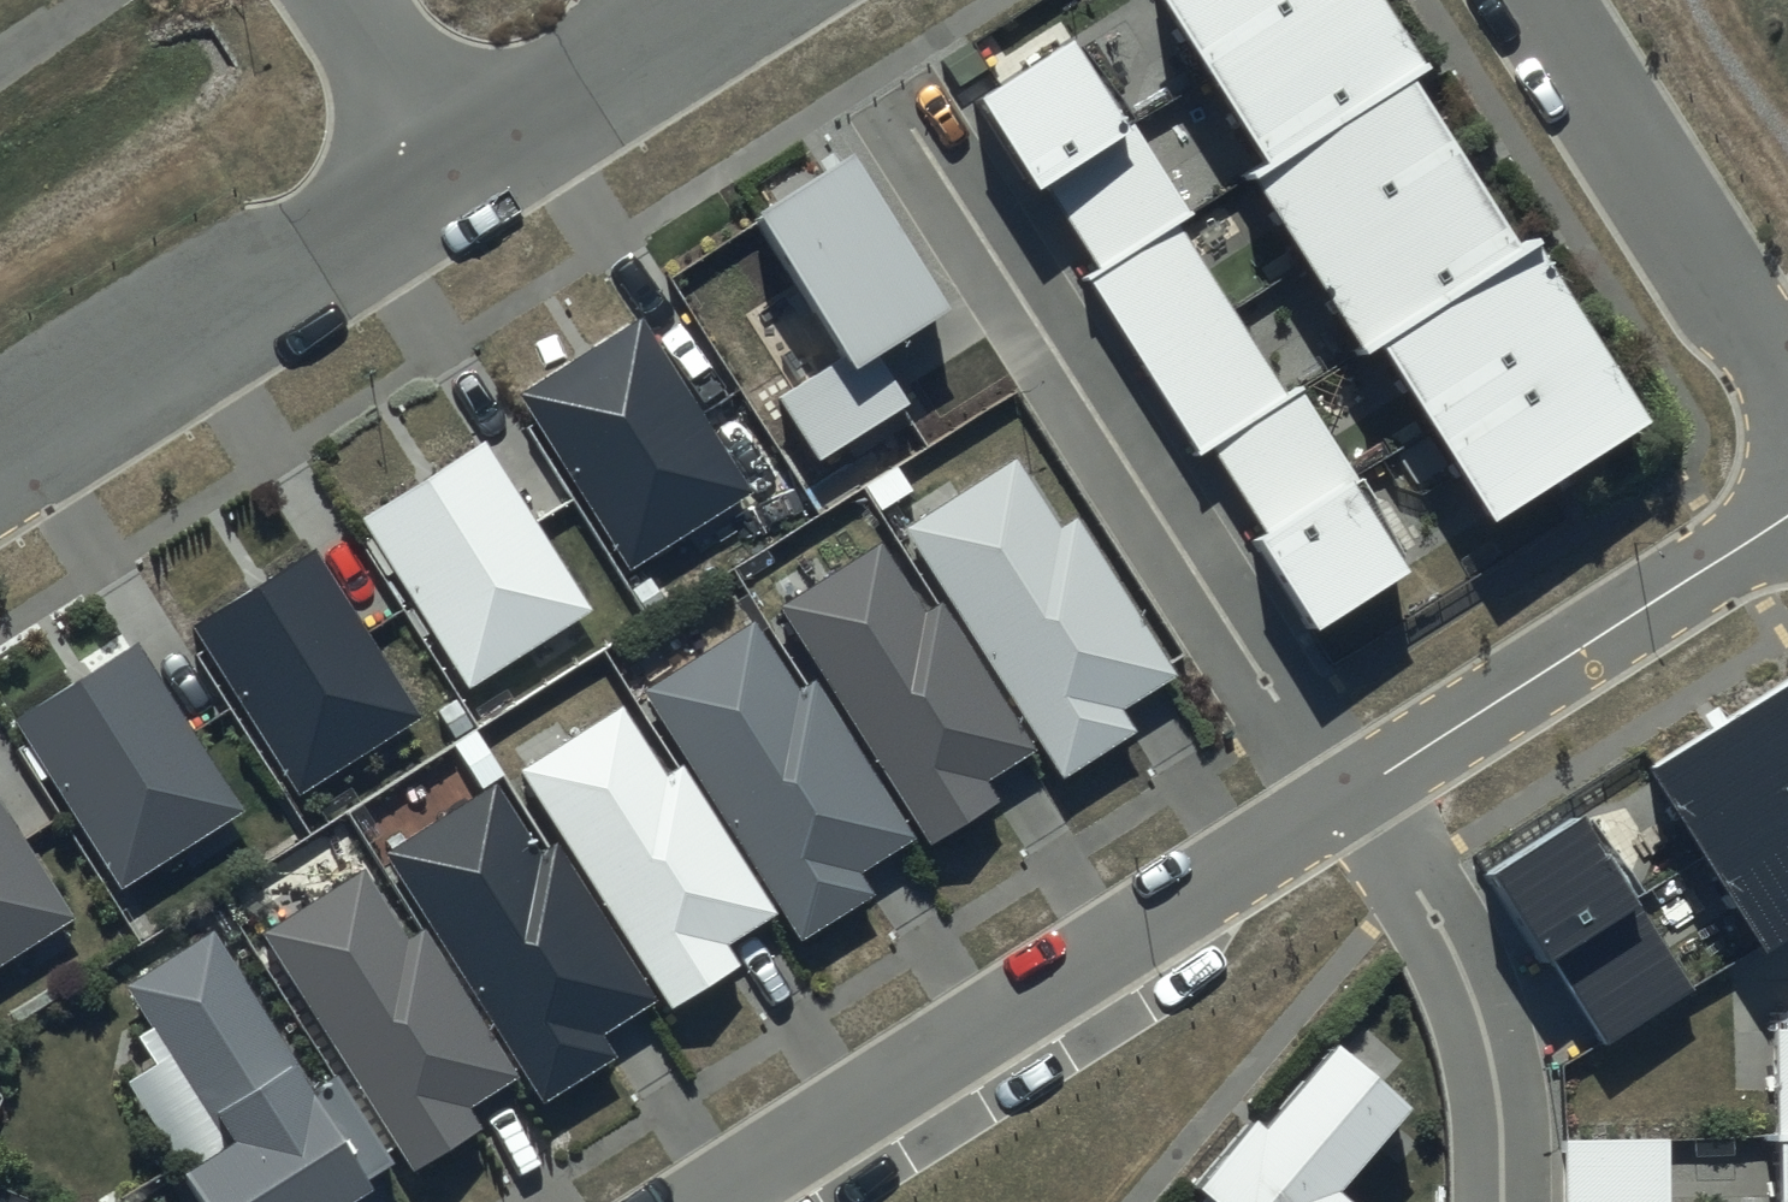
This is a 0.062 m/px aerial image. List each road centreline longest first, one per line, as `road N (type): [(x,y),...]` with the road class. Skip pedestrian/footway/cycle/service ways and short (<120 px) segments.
road 1 (residential): [(923,139),(1286,717),(1350,794)]
road 2 (residential): [(1350,794),(703,1201)]
road 3 (residential): [(0,457),(460,156)]
road 4 (residential): [(1787,521),(1350,794)]
road 5 (residential): [(1544,0),(1787,381)]
road 6 (residential): [(1350,794),(1422,881),(1467,971),(1491,1044),(1504,1201)]
road 7 (residential): [(460,156),(713,0)]
road 8 (residential): [(460,156),(348,0)]

